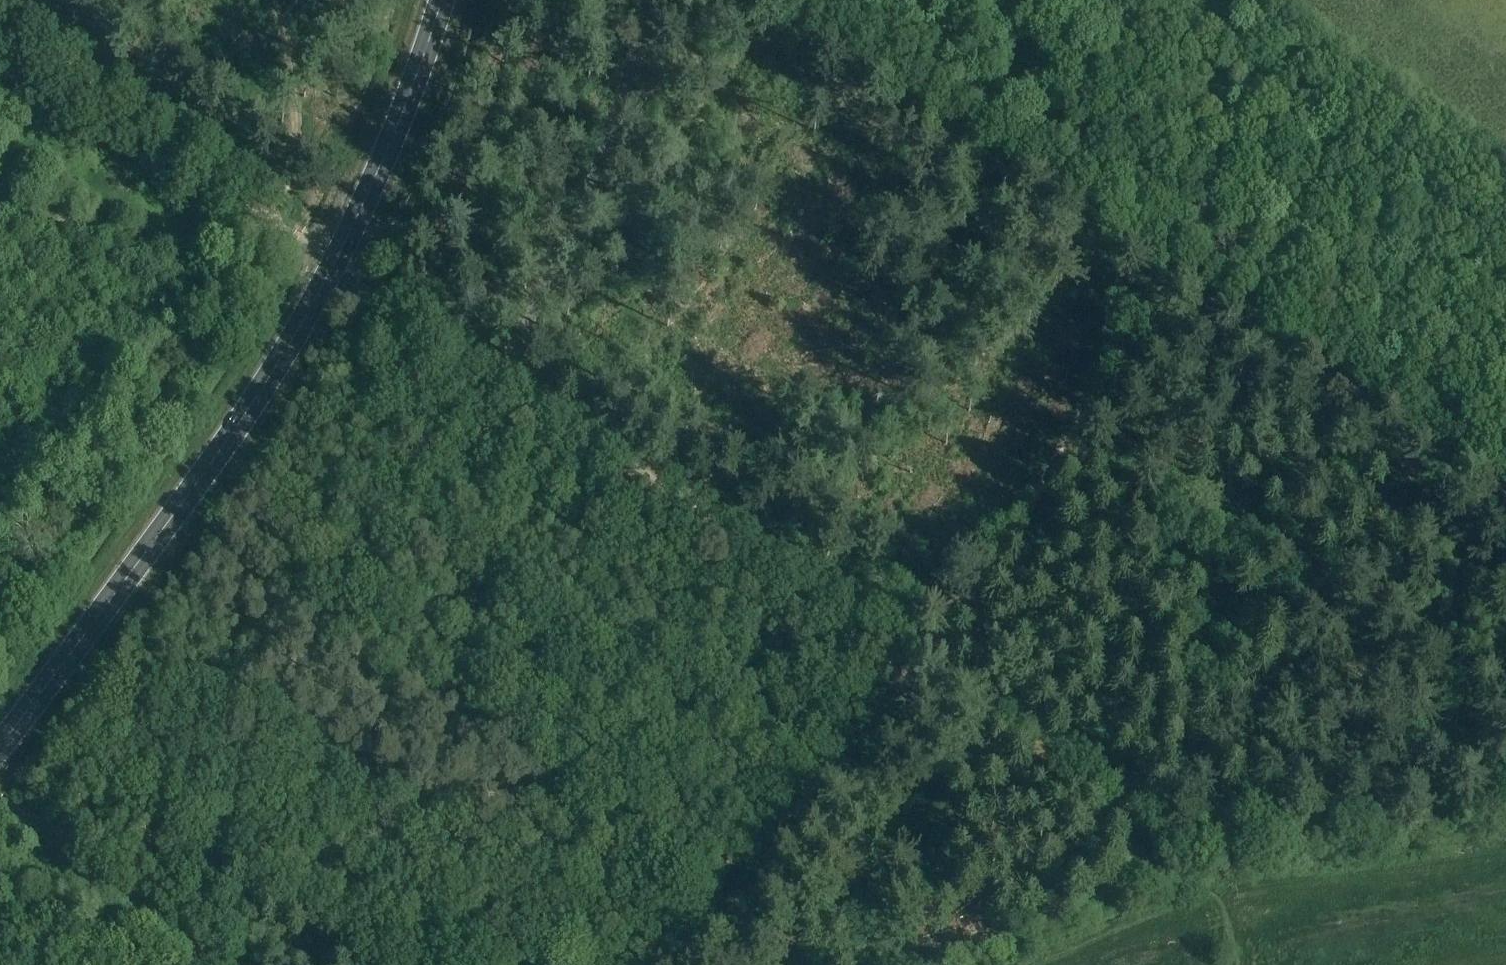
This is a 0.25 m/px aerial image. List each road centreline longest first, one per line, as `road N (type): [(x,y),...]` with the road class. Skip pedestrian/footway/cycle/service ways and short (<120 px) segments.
road 1 (track): [(280,224),(1189,845)]
road 2 (secondary): [(441,0),(337,264),(284,355),(0,750)]
road 3 (track): [(0,35),(226,188)]

